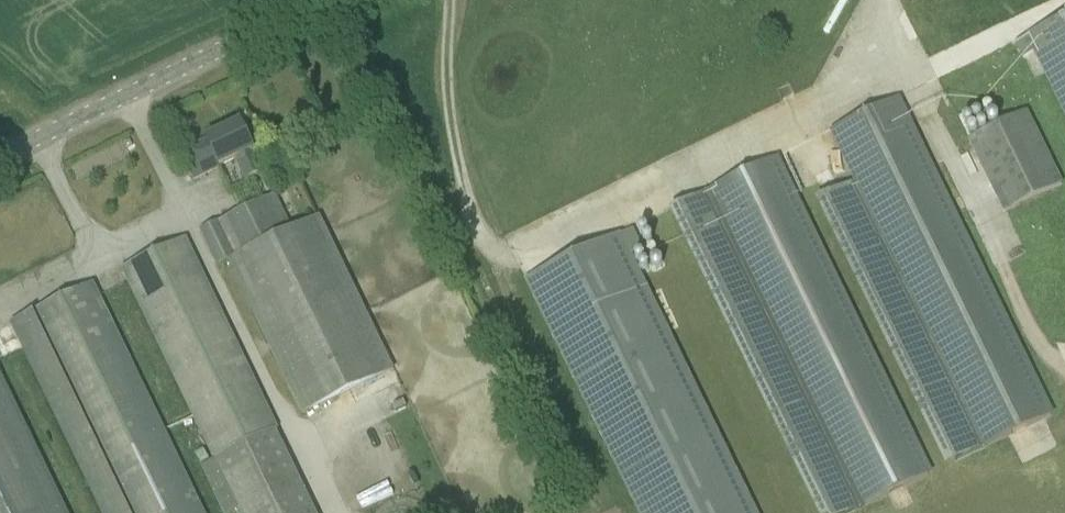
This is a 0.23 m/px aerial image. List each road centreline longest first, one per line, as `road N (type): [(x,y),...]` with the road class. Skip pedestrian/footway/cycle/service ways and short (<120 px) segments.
road 1 (unclassified): [(0,153),(319,0)]

